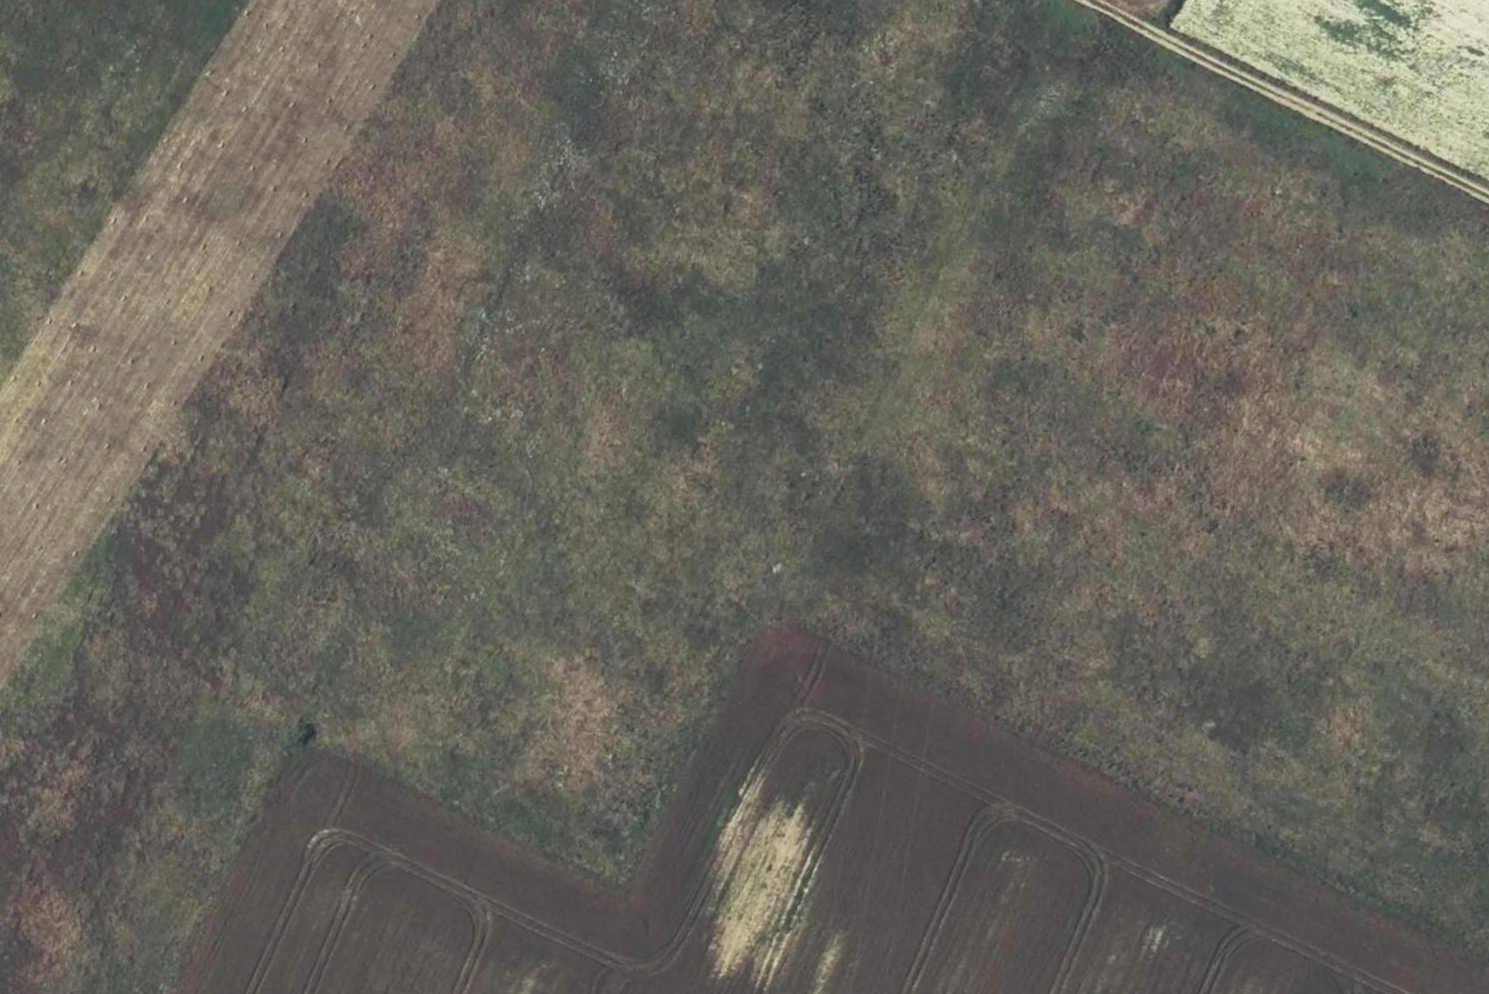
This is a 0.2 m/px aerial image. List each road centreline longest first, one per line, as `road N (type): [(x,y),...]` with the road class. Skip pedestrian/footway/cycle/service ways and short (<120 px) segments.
road 1 (track): [(1488,184),(1072,0)]

